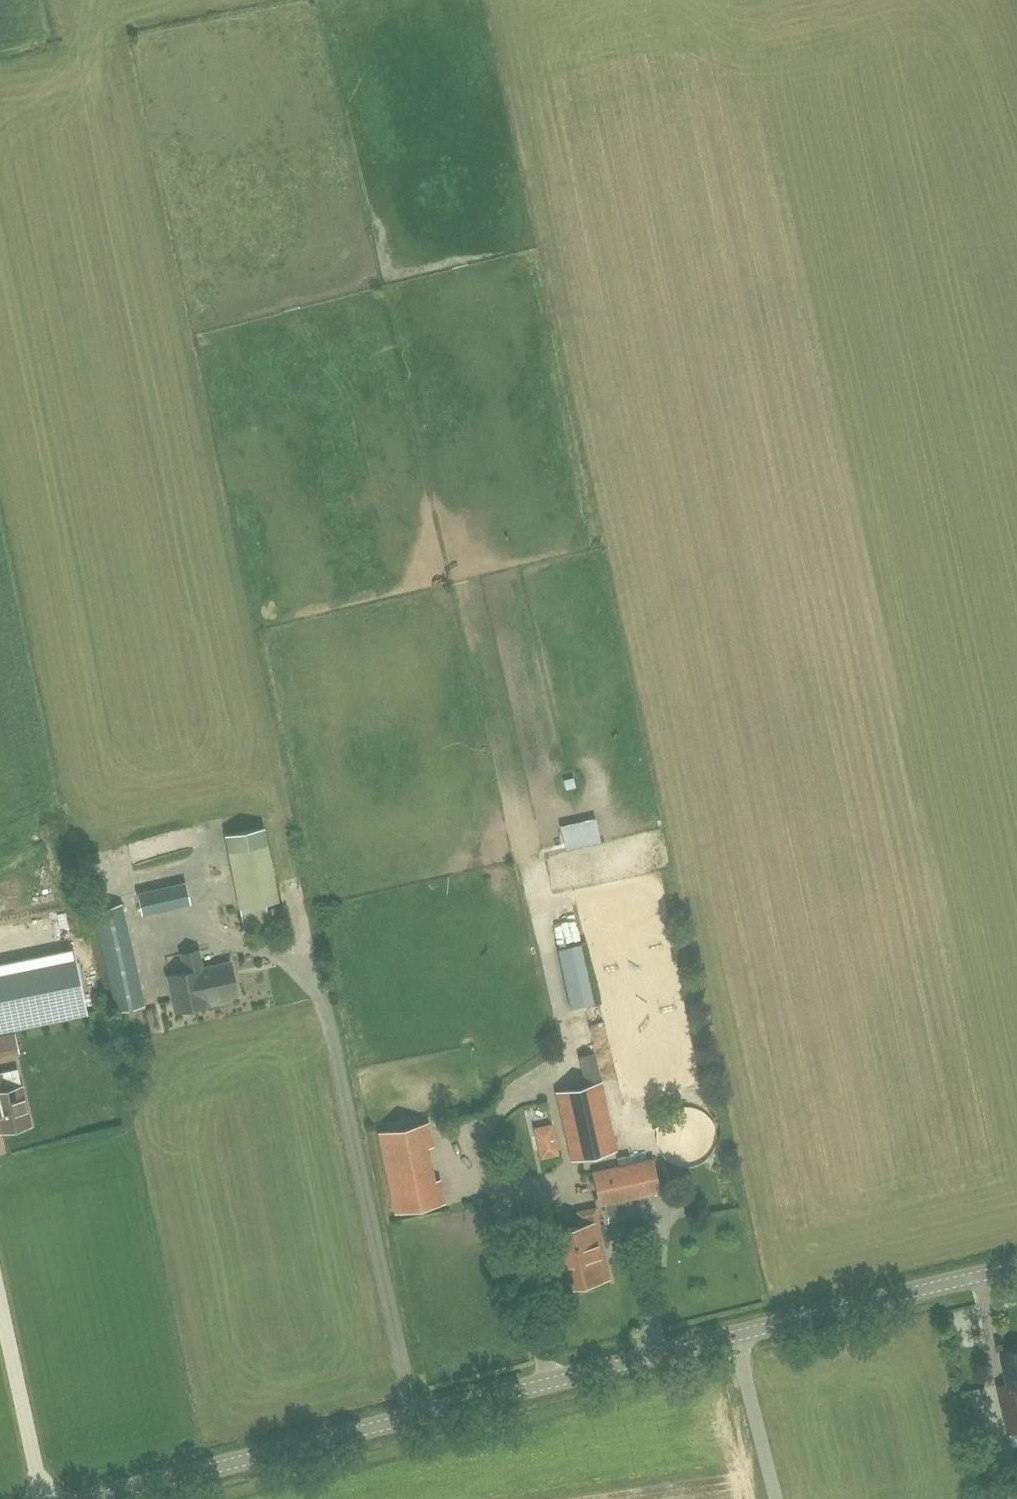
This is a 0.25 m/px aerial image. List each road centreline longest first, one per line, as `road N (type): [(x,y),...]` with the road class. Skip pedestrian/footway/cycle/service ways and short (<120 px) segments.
road 1 (unclassified): [(402,1410),(314,993)]
road 2 (tertiary): [(402,1410),(38,1497)]
road 3 (tertiary): [(730,1323),(402,1410)]
road 4 (tertiary): [(1016,1257),(730,1323)]
road 5 (unclassified): [(776,1498),(730,1323)]
road 6 (unclassified): [(38,1497),(0,1321)]

